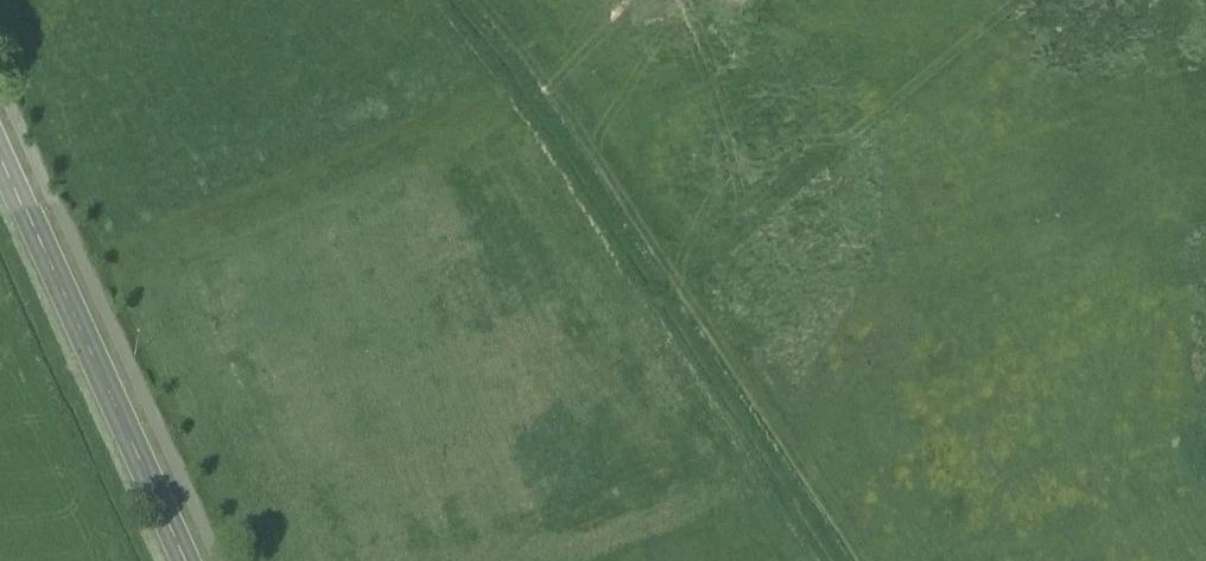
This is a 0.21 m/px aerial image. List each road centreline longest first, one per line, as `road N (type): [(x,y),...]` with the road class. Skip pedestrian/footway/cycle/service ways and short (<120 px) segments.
road 1 (track): [(865,560),(532,59),(485,0)]
road 2 (tertiary): [(182,560),(0,164)]

